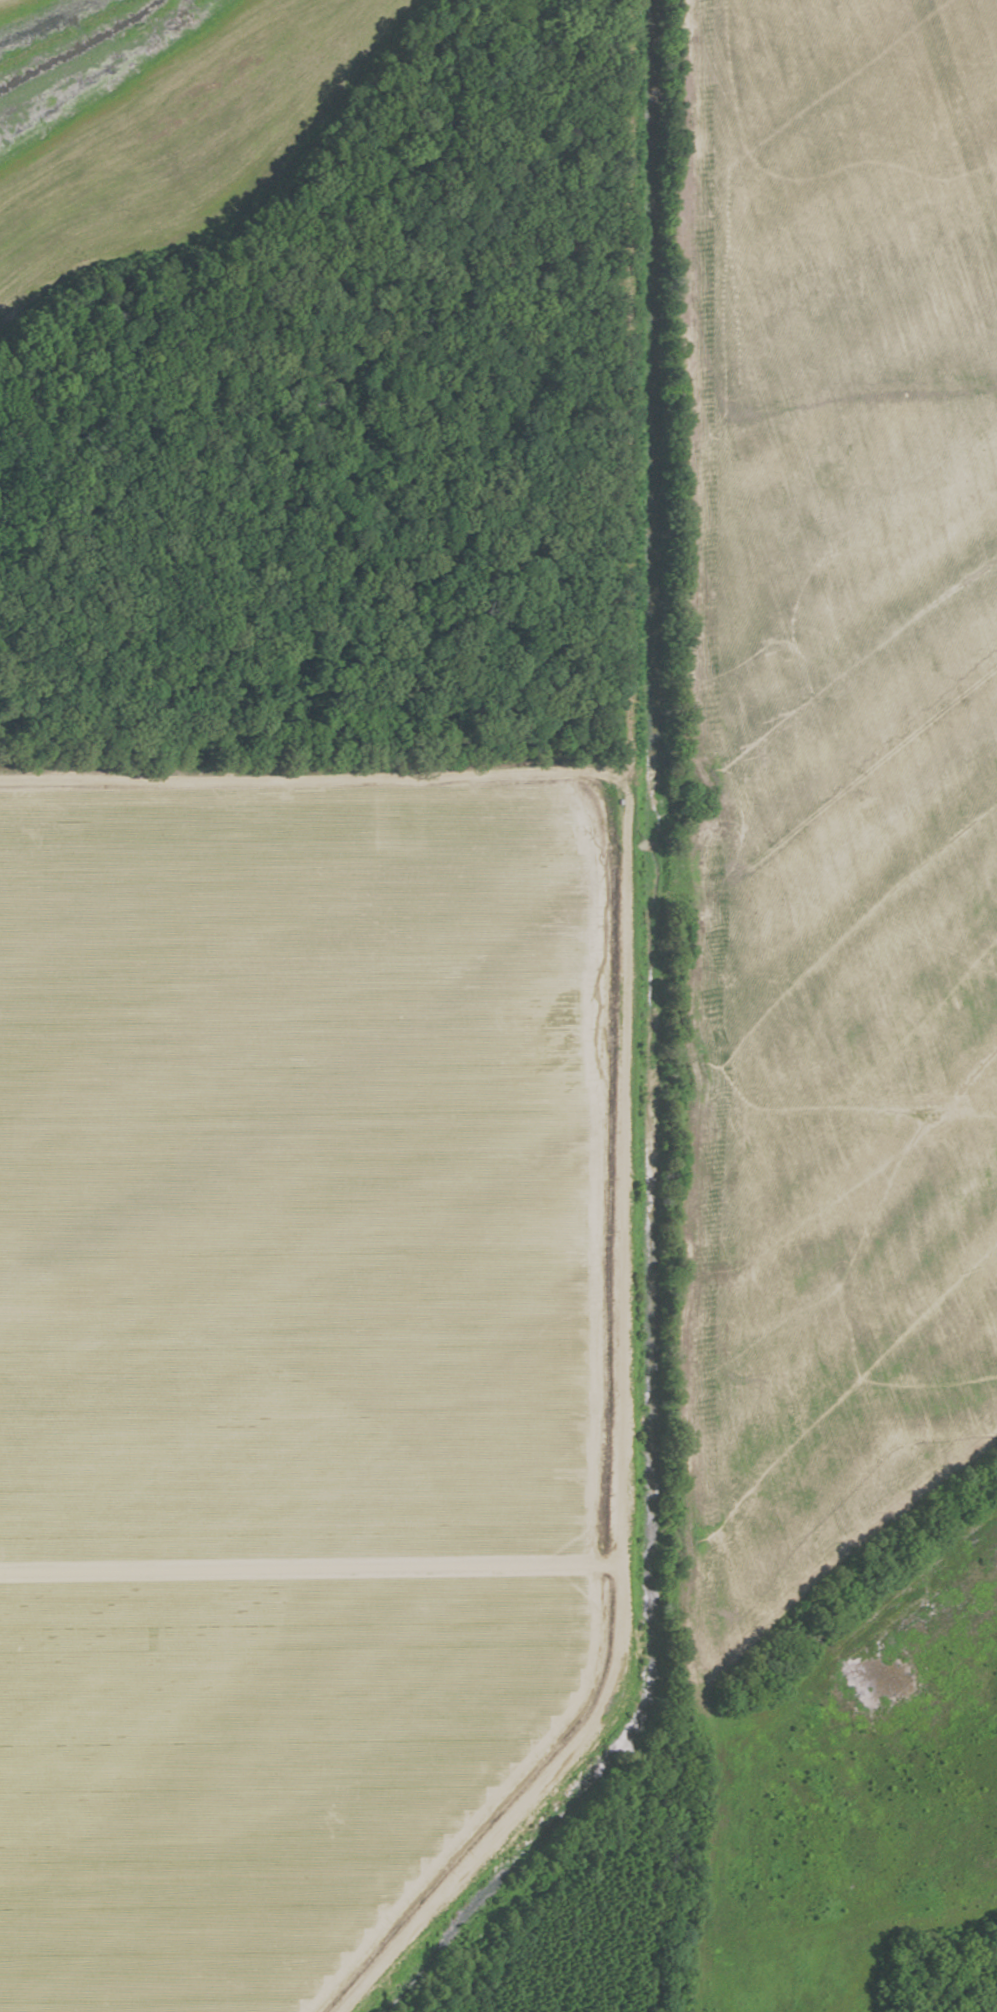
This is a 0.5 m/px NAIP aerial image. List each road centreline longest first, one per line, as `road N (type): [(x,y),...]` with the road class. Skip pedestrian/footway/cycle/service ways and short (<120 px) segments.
road 1 (track): [(582,780),(604,815),(606,883),(603,1521),(589,1657),(518,1762),(304,2011)]
road 2 (track): [(600,1559),(0,1574)]

